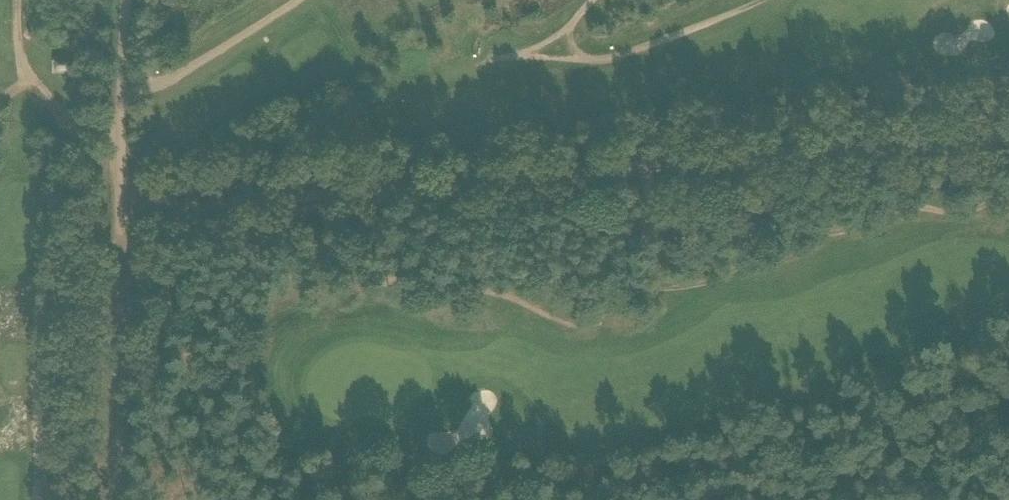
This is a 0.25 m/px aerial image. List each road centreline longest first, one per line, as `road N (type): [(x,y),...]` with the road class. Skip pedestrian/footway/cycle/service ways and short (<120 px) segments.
road 1 (track): [(1008,131),(382,190),(160,202),(114,196)]
road 2 (unclassified): [(108,499),(123,0)]
road 3 (track): [(265,499),(215,432),(159,275),(114,230)]

